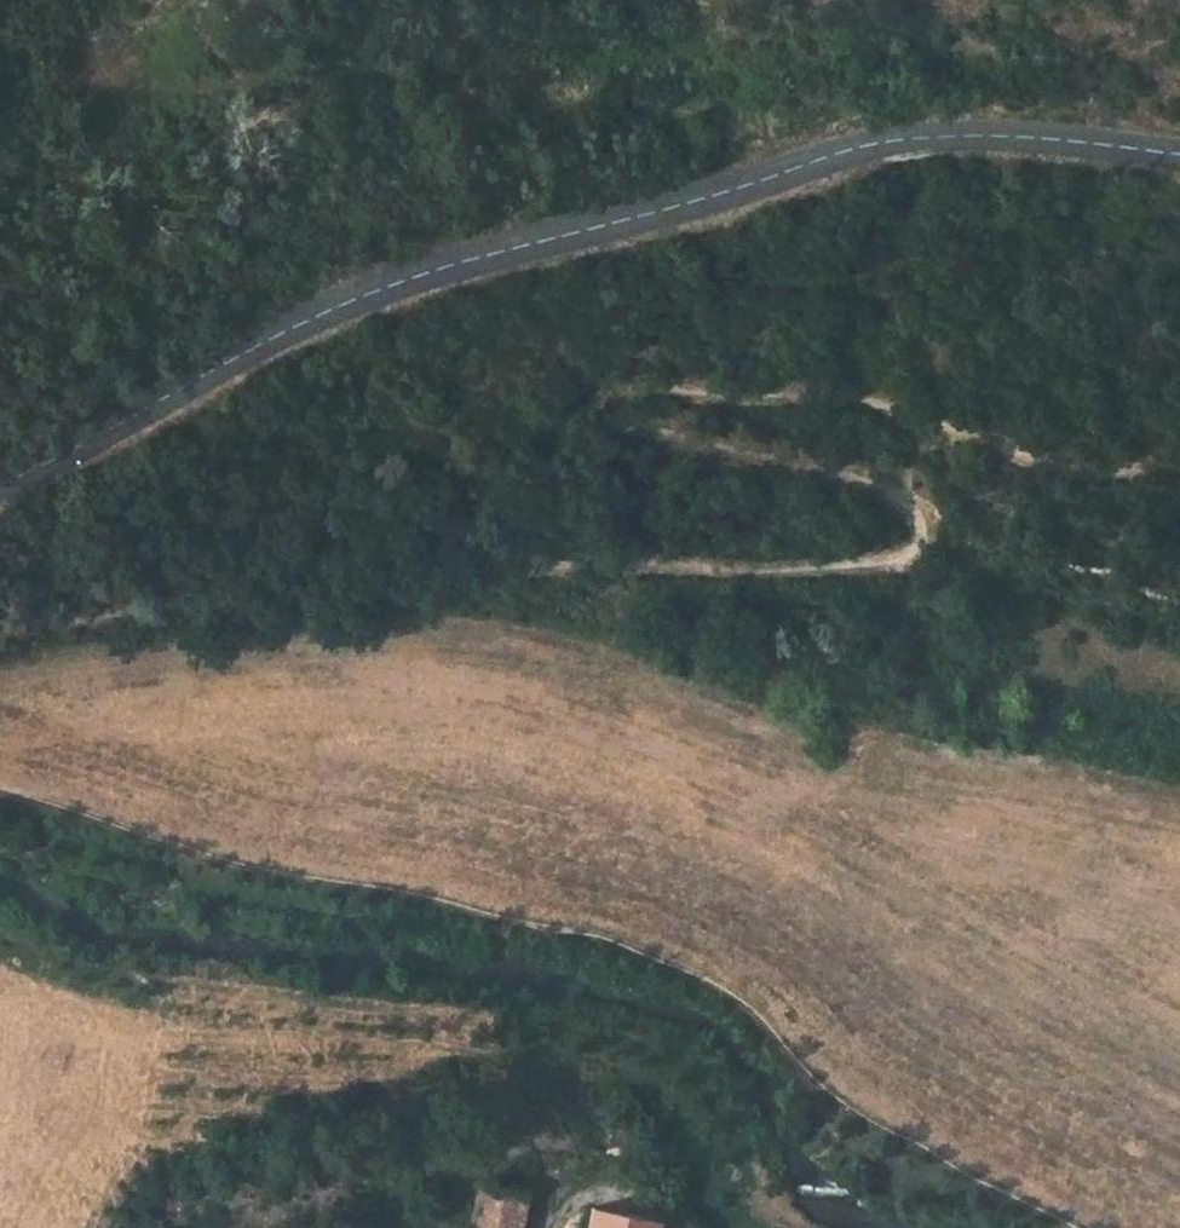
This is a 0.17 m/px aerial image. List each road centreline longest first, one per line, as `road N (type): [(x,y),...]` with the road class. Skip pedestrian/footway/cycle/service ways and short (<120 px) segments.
road 1 (unclassified): [(0,490),(335,305),(499,248),(853,147),(956,134),(1179,155)]
road 2 (track): [(0,783),(656,964),(870,1096),(1058,1227)]

